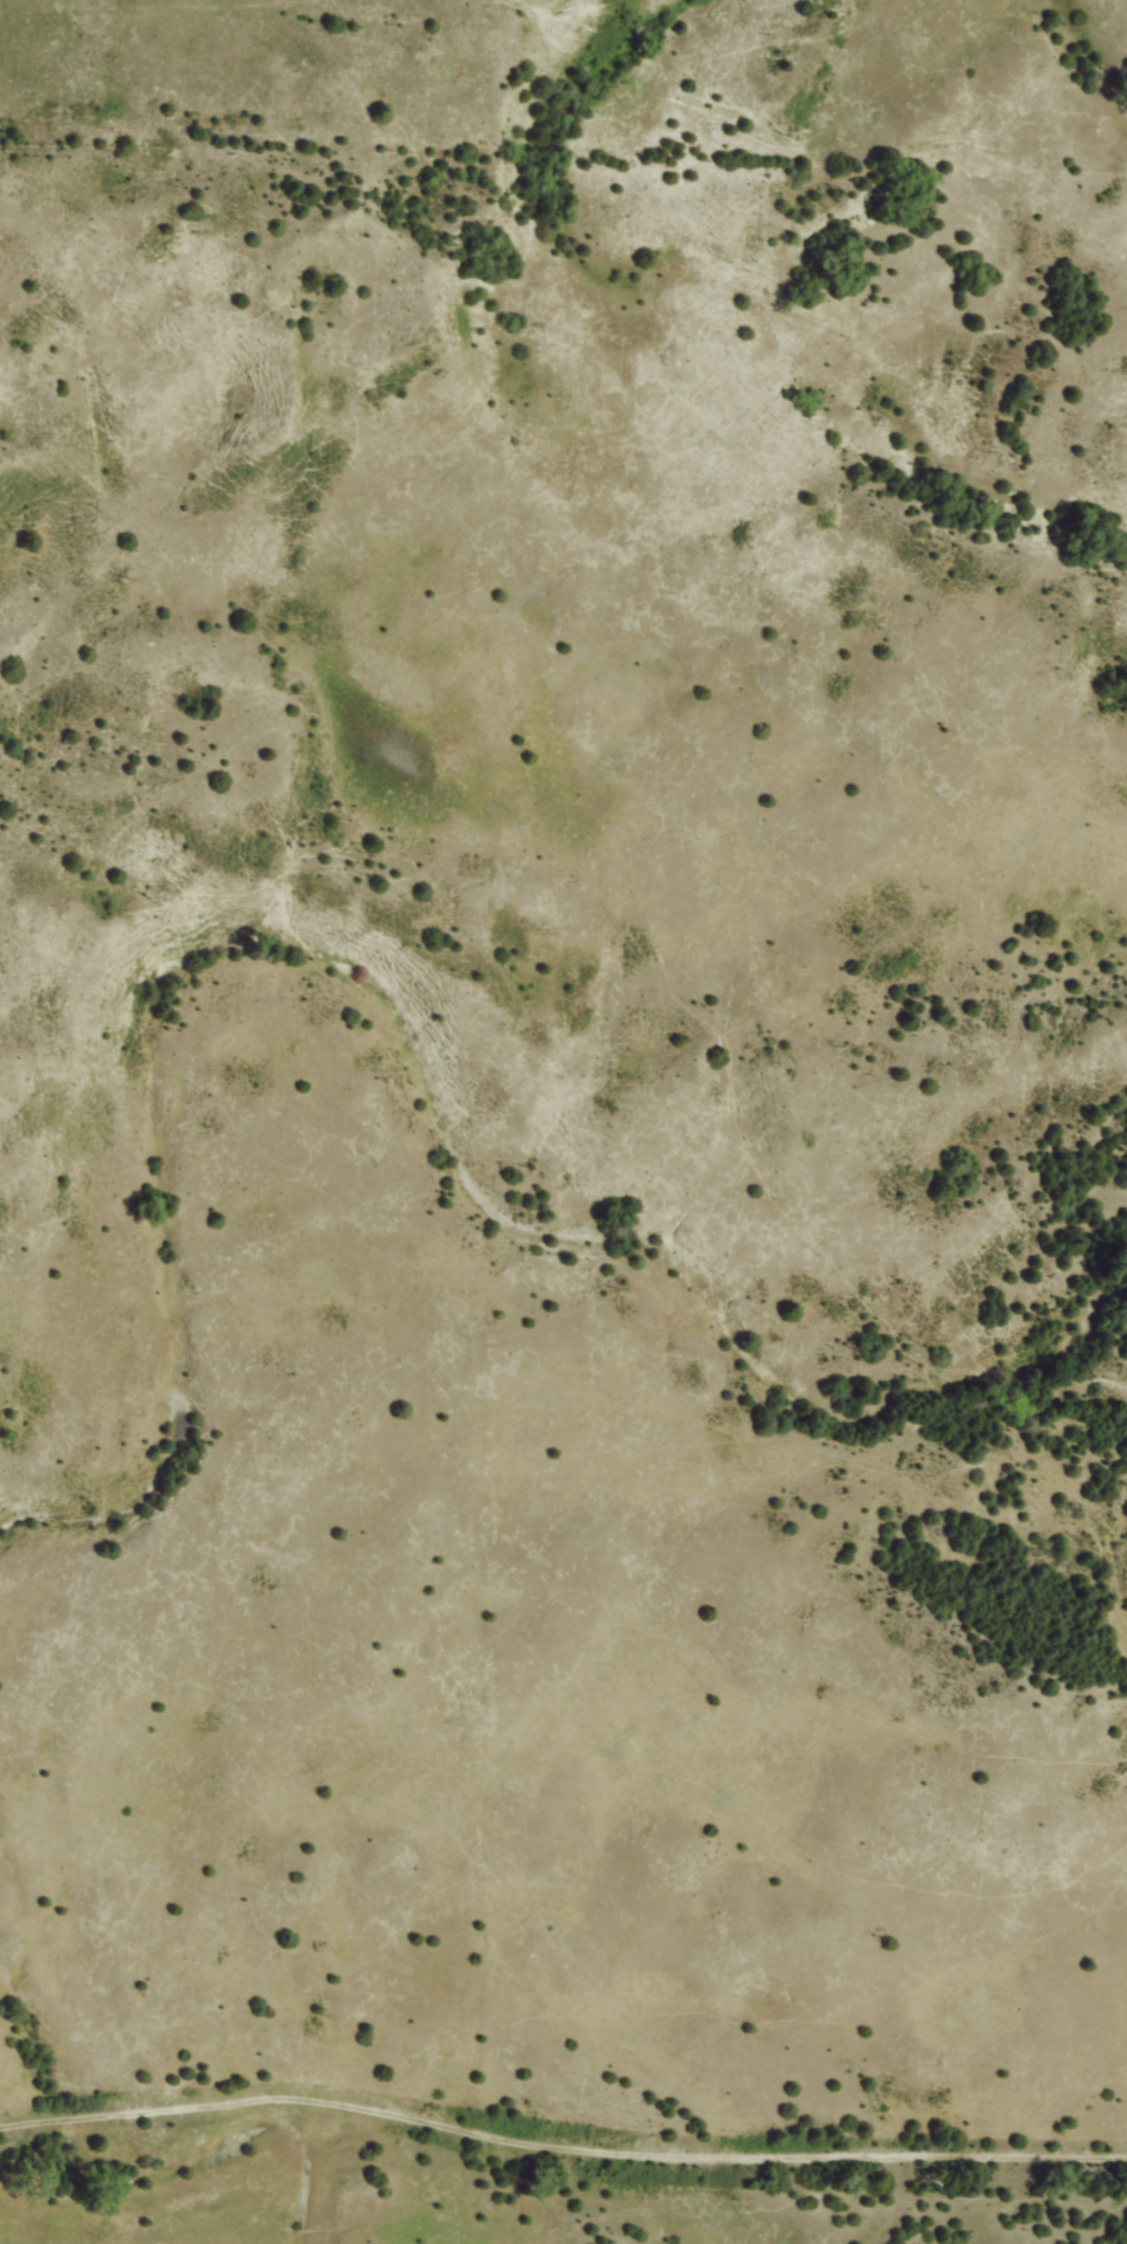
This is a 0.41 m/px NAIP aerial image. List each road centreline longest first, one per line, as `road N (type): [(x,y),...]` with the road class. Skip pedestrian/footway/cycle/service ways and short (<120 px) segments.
road 1 (residential): [(0,2130),(290,2097),(576,2152),(1126,2160)]

